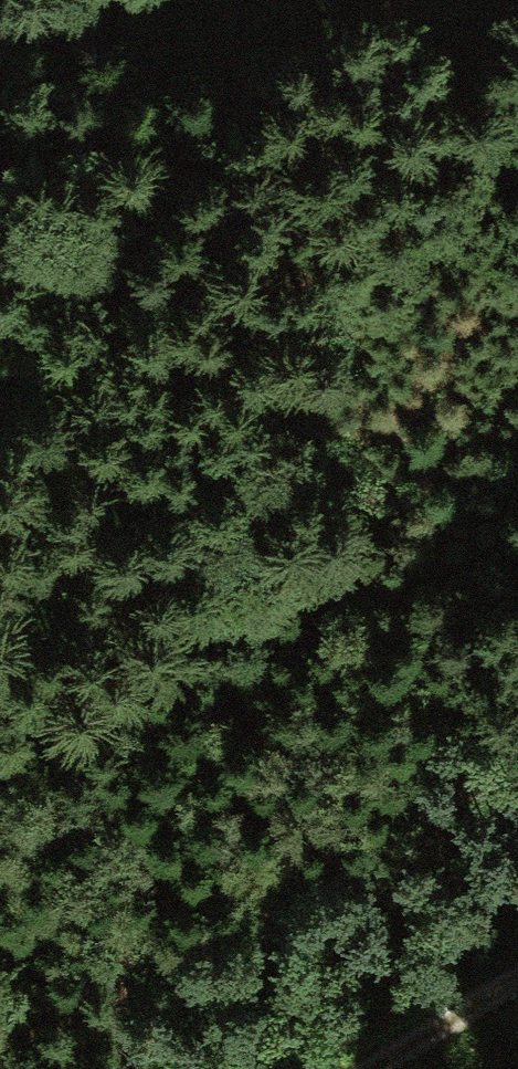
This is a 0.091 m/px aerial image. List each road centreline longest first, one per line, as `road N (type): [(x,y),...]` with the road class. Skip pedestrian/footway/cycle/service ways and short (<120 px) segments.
road 1 (track): [(517,464),(0,752)]
road 2 (track): [(517,972),(346,1068)]

